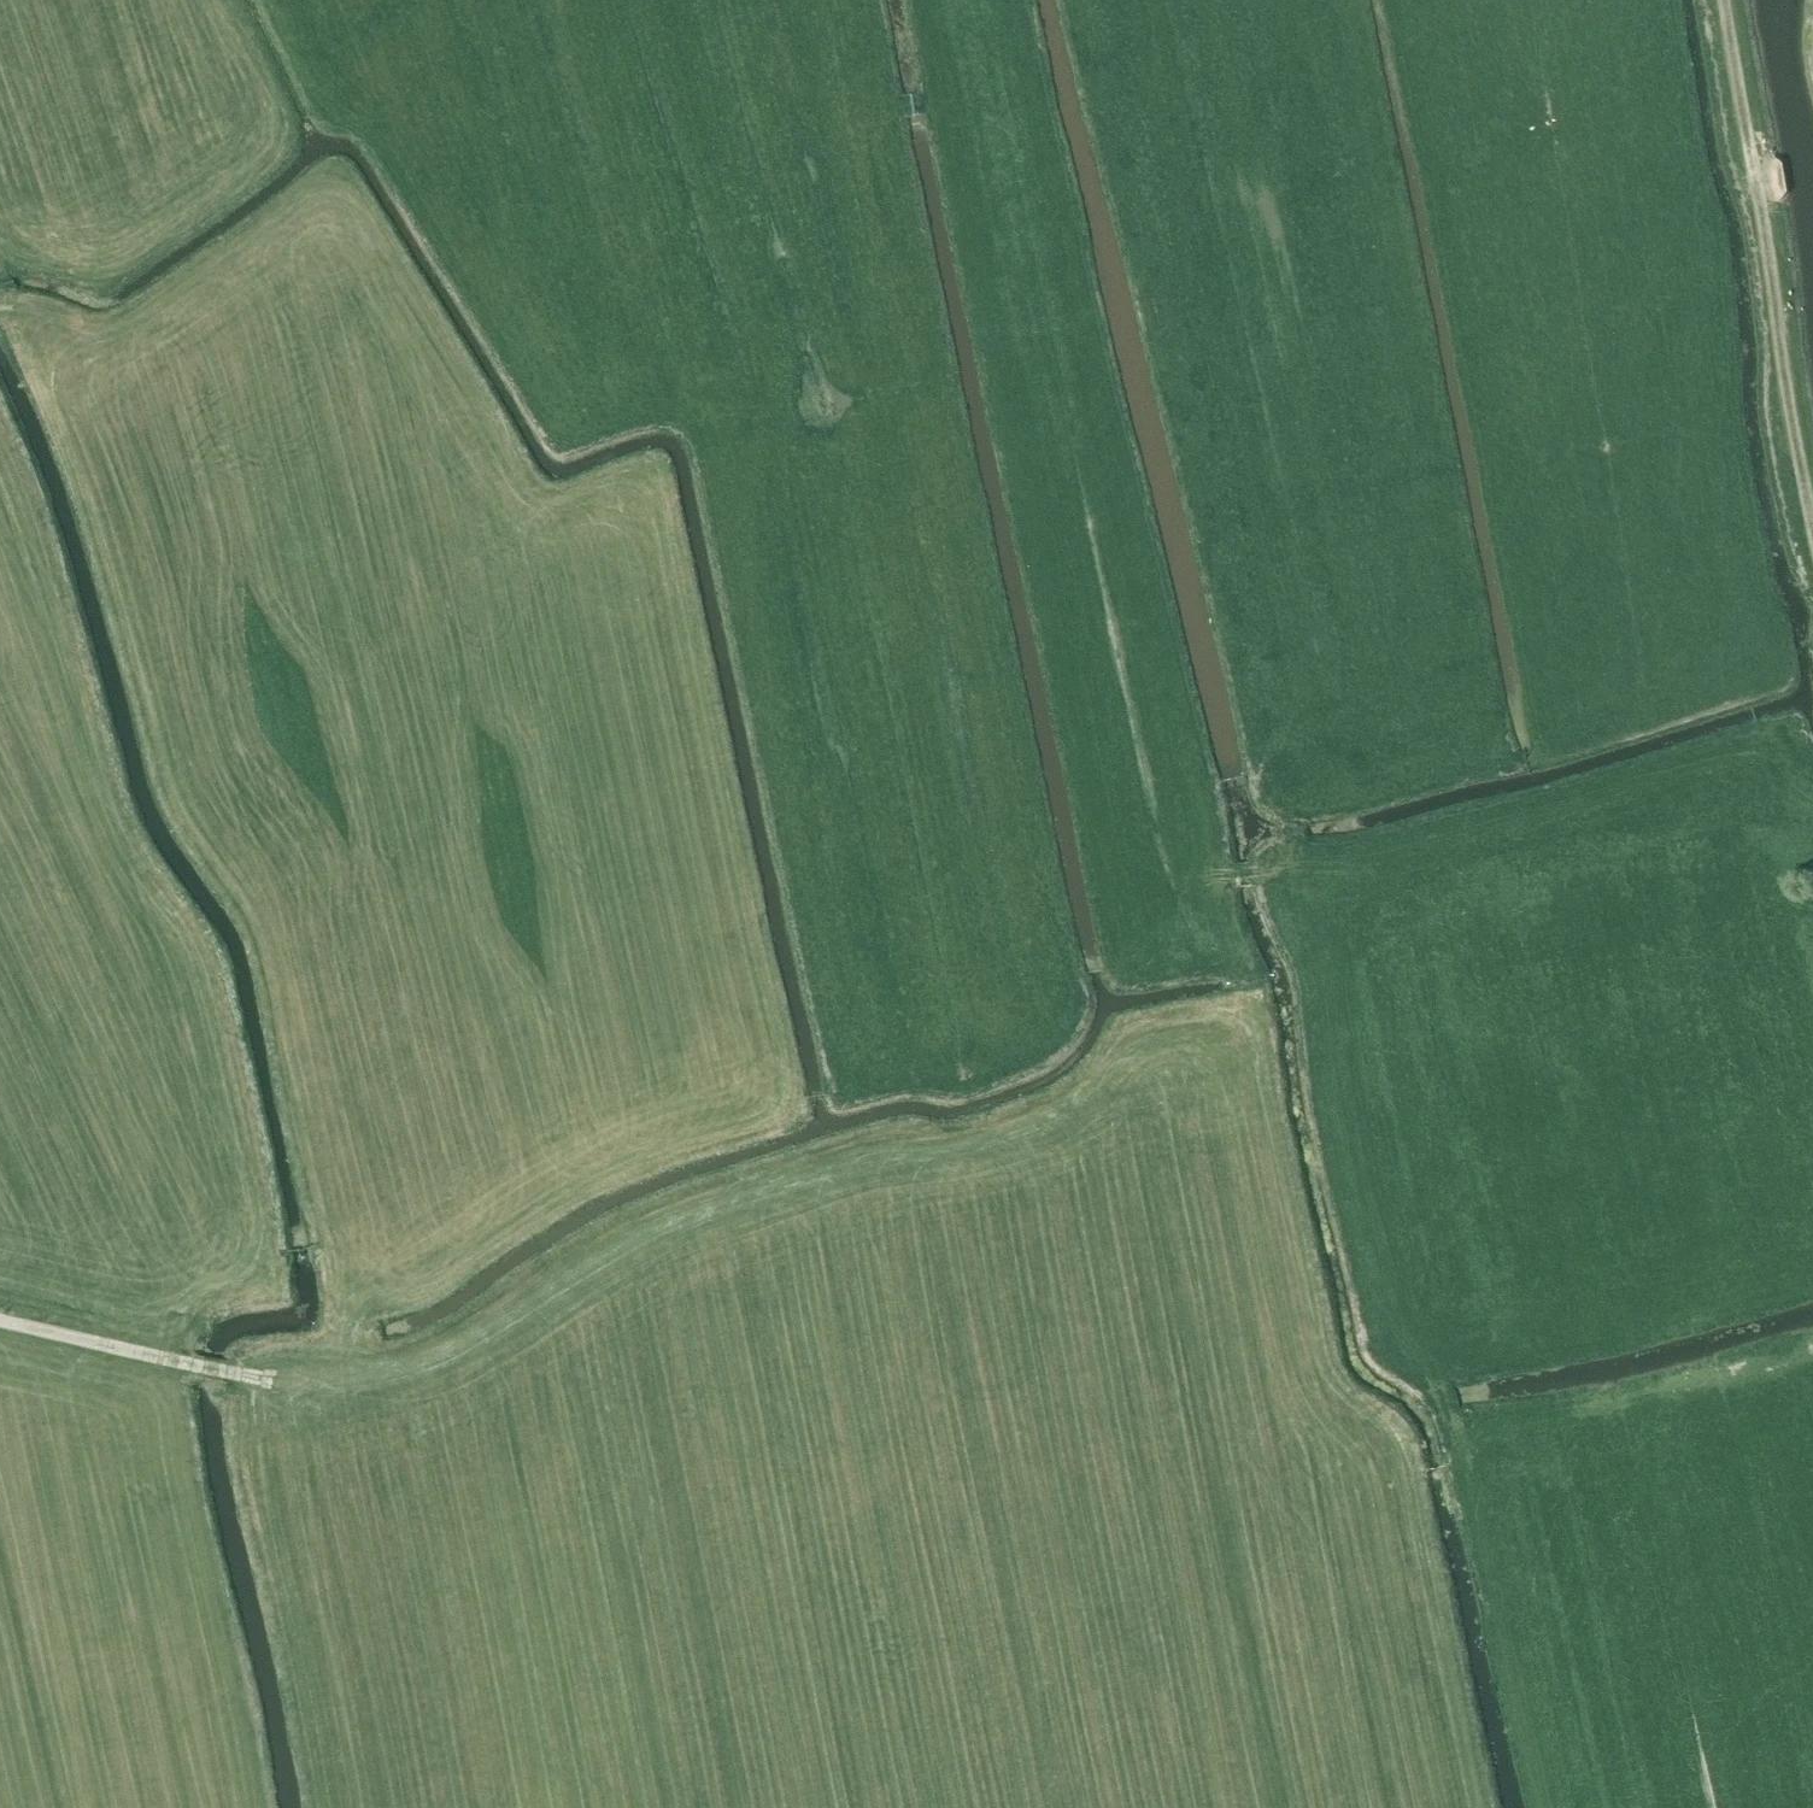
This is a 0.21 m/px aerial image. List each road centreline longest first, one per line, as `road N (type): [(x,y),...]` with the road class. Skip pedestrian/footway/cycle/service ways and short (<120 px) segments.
road 1 (track): [(1812,523),(1725,0)]
road 2 (track): [(0,1321),(271,1383)]

